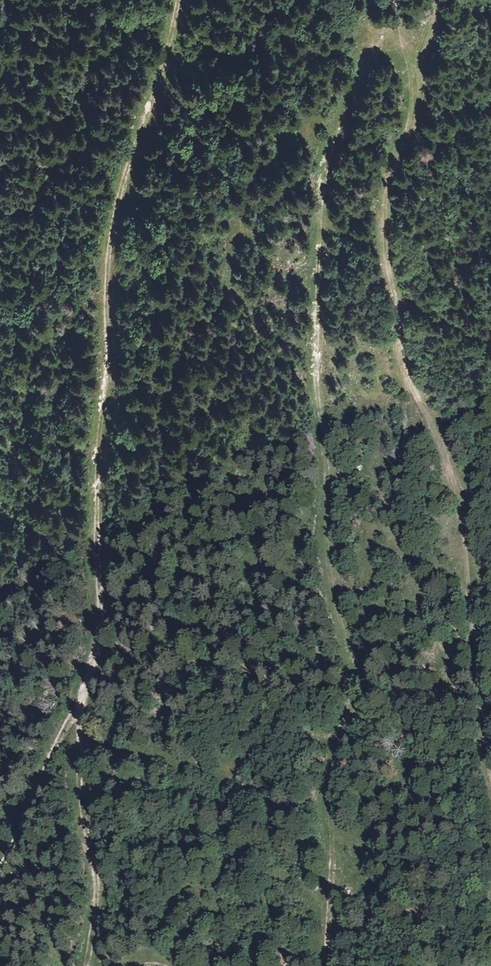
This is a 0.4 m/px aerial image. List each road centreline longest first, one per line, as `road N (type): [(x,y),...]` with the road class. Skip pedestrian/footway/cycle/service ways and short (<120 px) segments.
road 1 (track): [(490,790),(450,475),(408,374),(387,258),(391,172),(412,80),(404,49),(382,40),(364,53),(351,79),(329,153),(319,254),(317,382),(331,582),(354,681),(327,779),(333,828),(330,965)]
road 2 (track): [(175,0),(106,264),(96,518),(100,625),(81,699)]
road 3 (track): [(81,699),(79,775),(95,877),(83,965)]
road 4 (track): [(0,864),(81,699)]

